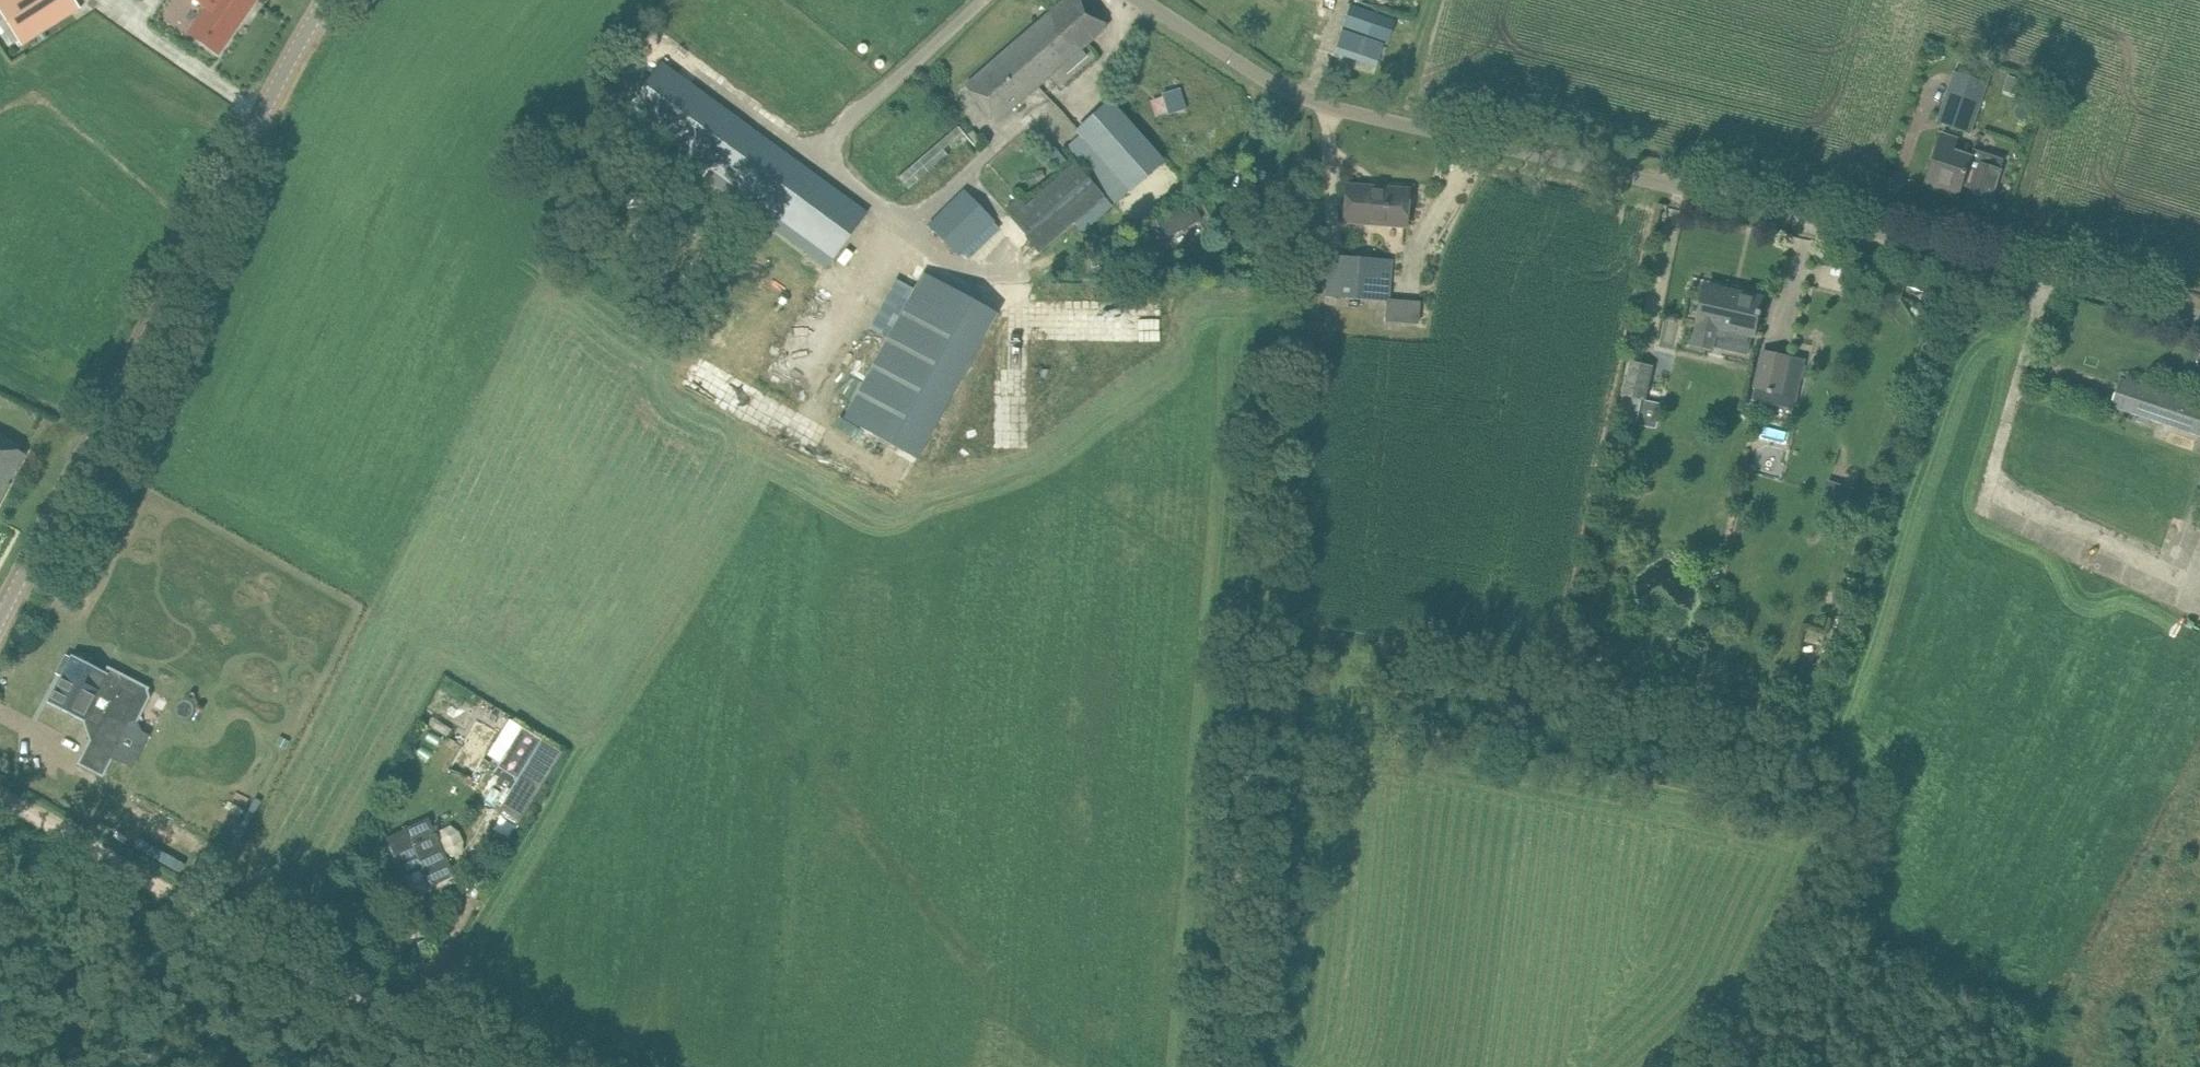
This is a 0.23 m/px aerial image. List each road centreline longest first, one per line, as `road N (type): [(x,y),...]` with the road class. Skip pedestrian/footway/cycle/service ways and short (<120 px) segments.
road 1 (unclassified): [(2199,321),(2083,282),(1334,109),(1253,72),(1137,0)]
road 2 (unclassified): [(0,619),(328,0)]
road 3 (track): [(0,799),(500,1066)]

